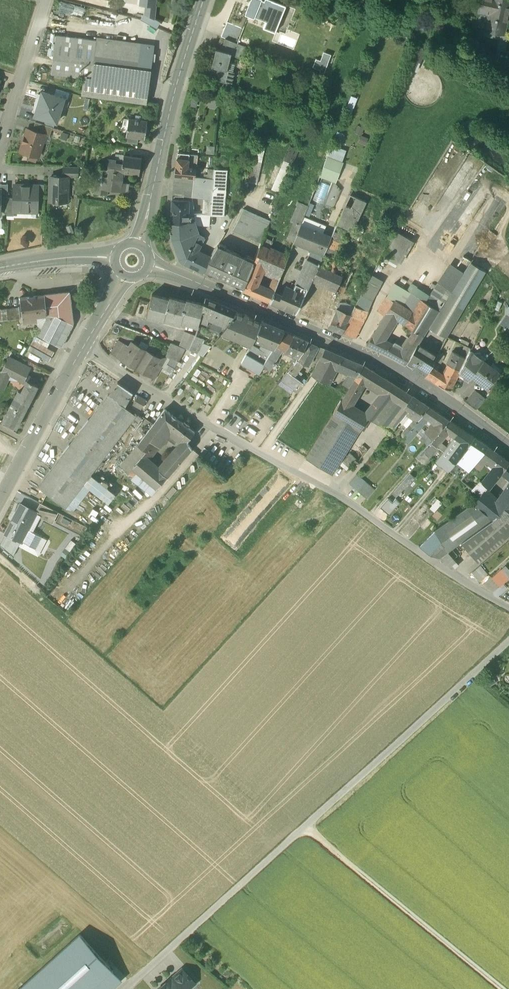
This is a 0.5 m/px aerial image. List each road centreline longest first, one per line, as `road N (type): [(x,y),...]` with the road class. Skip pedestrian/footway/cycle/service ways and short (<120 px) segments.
road 1 (track): [(508,607),(330,490),(83,346)]
road 2 (secondary): [(508,446),(389,364),(149,264)]
road 3 (secondary): [(0,500),(125,276)]
road 4 (track): [(502,988),(304,827)]
road 5 (residential): [(139,244),(203,0)]
road 6 (residential): [(0,149),(45,0)]

